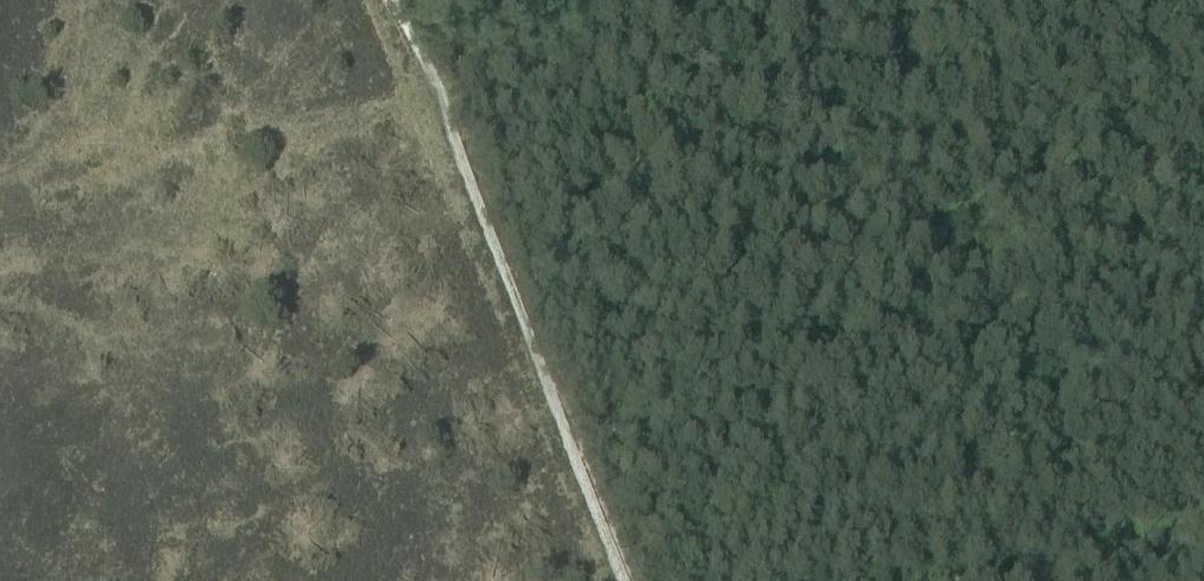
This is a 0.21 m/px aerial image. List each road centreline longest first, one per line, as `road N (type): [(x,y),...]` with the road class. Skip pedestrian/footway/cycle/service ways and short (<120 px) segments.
road 1 (track): [(395,0),(621,580)]
road 2 (track): [(1025,580),(1203,565)]

